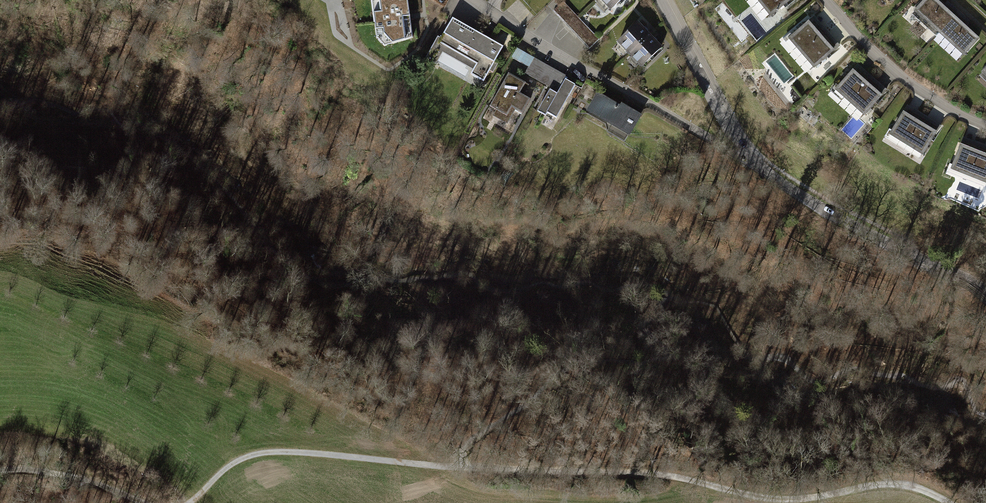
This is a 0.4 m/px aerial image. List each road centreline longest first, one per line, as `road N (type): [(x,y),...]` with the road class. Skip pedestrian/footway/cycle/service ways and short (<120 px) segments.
road 1 (track): [(952,502),(929,489),(888,483),(779,499),(680,476),(438,468),(289,450),(227,466),(186,502)]
road 2 (residential): [(660,0),(754,161),(835,215),(985,291)]
road 3 (residential): [(474,0),(705,137)]
road 4 (residential): [(985,126),(901,78),(827,0)]
road 5 (track): [(139,502),(50,473),(0,470)]

